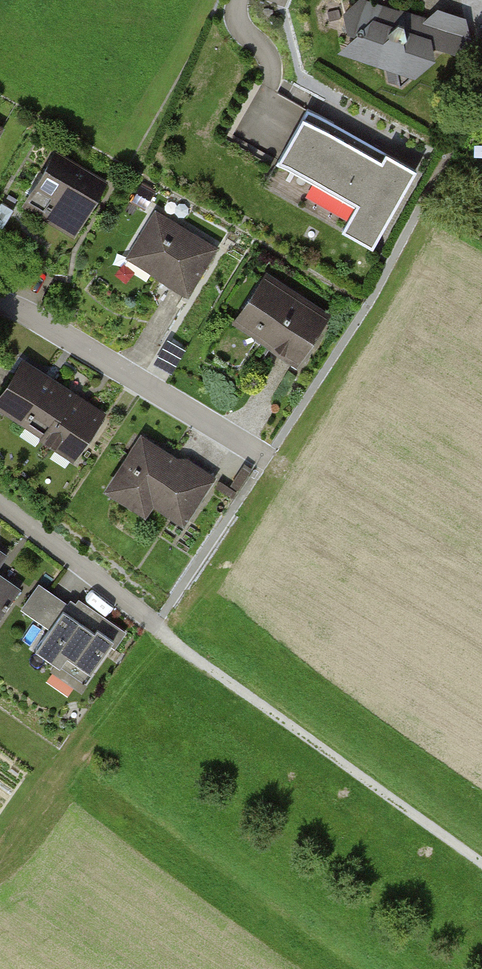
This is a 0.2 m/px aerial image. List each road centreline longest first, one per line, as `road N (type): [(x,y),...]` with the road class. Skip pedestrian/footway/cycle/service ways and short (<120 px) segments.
road 1 (track): [(155,623),(481,863)]
road 2 (residential): [(264,457),(0,302)]
road 3 (residential): [(155,623),(0,503)]

